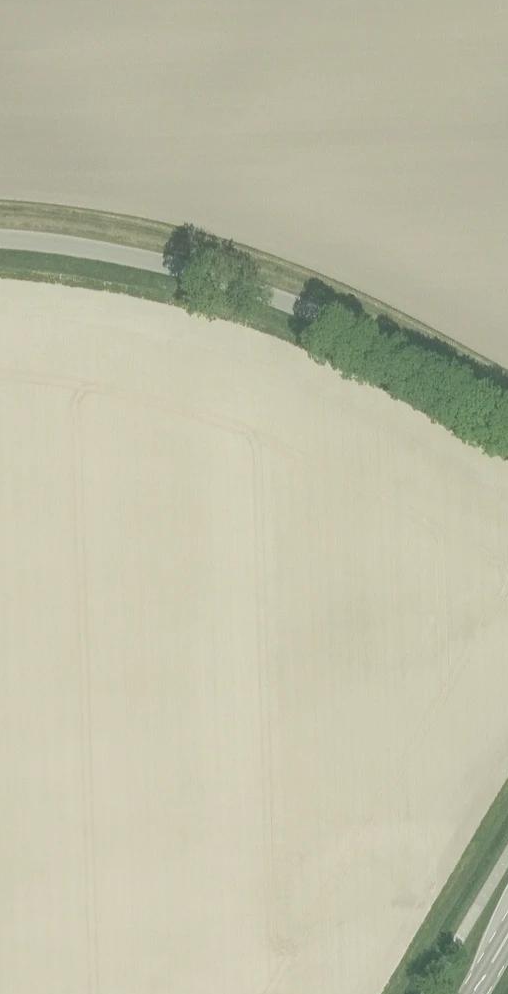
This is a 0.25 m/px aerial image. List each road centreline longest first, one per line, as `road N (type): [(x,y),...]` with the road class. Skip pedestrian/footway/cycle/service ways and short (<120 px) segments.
road 1 (unclassified): [(507,417),(362,334),(275,298),(155,261),(0,238)]

